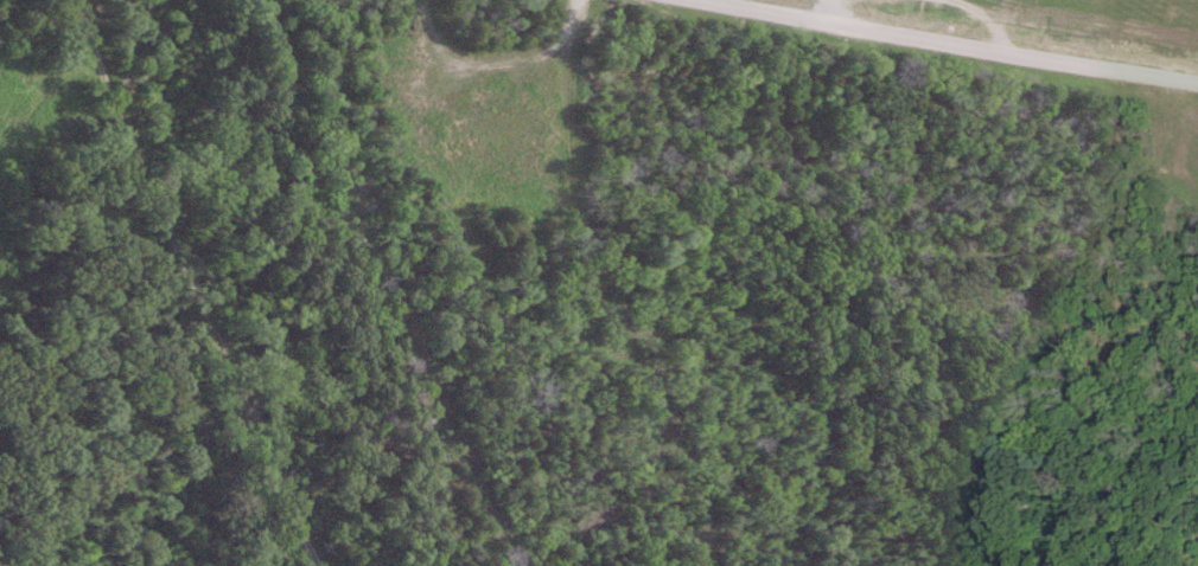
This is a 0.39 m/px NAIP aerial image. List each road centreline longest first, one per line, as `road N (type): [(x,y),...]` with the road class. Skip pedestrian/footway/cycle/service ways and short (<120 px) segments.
road 1 (track): [(252,0),(515,565)]
road 2 (track): [(694,565),(707,522),(703,485),(625,358),(572,192),(555,54),(583,0)]
road 3 (residential): [(726,0),(1197,83)]

